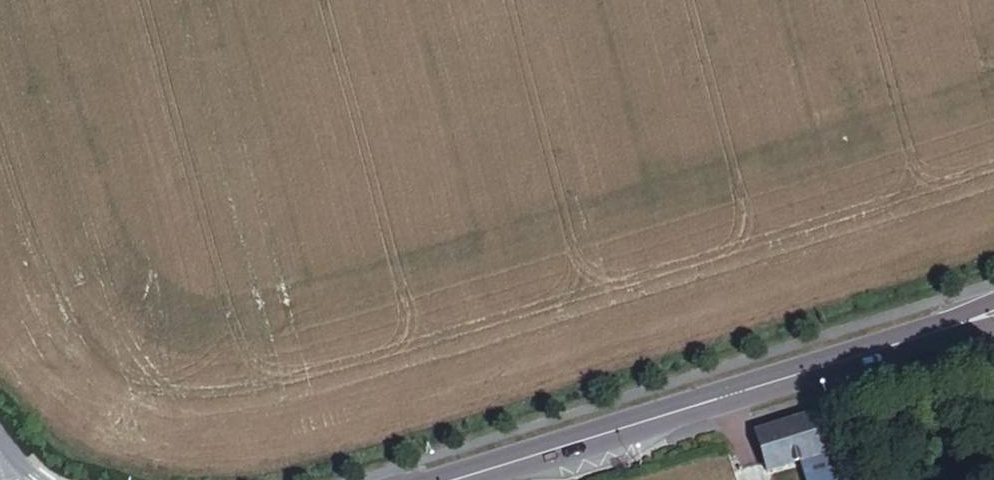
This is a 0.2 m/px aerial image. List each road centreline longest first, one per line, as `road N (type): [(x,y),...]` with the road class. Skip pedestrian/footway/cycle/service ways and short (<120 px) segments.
road 1 (primary): [(993,315),(456,479)]

